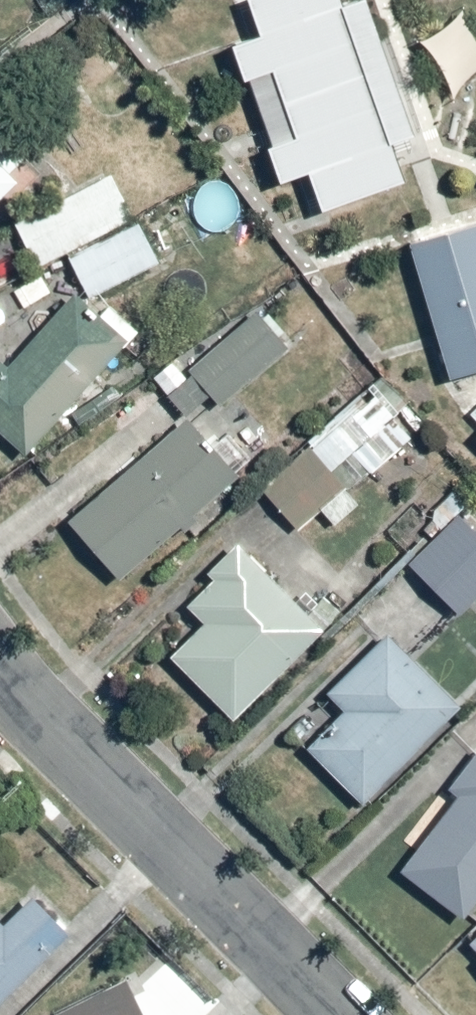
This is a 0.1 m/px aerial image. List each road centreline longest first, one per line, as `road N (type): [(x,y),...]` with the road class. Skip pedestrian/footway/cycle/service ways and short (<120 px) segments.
road 1 (residential): [(0,669),(51,732),(332,1014)]

